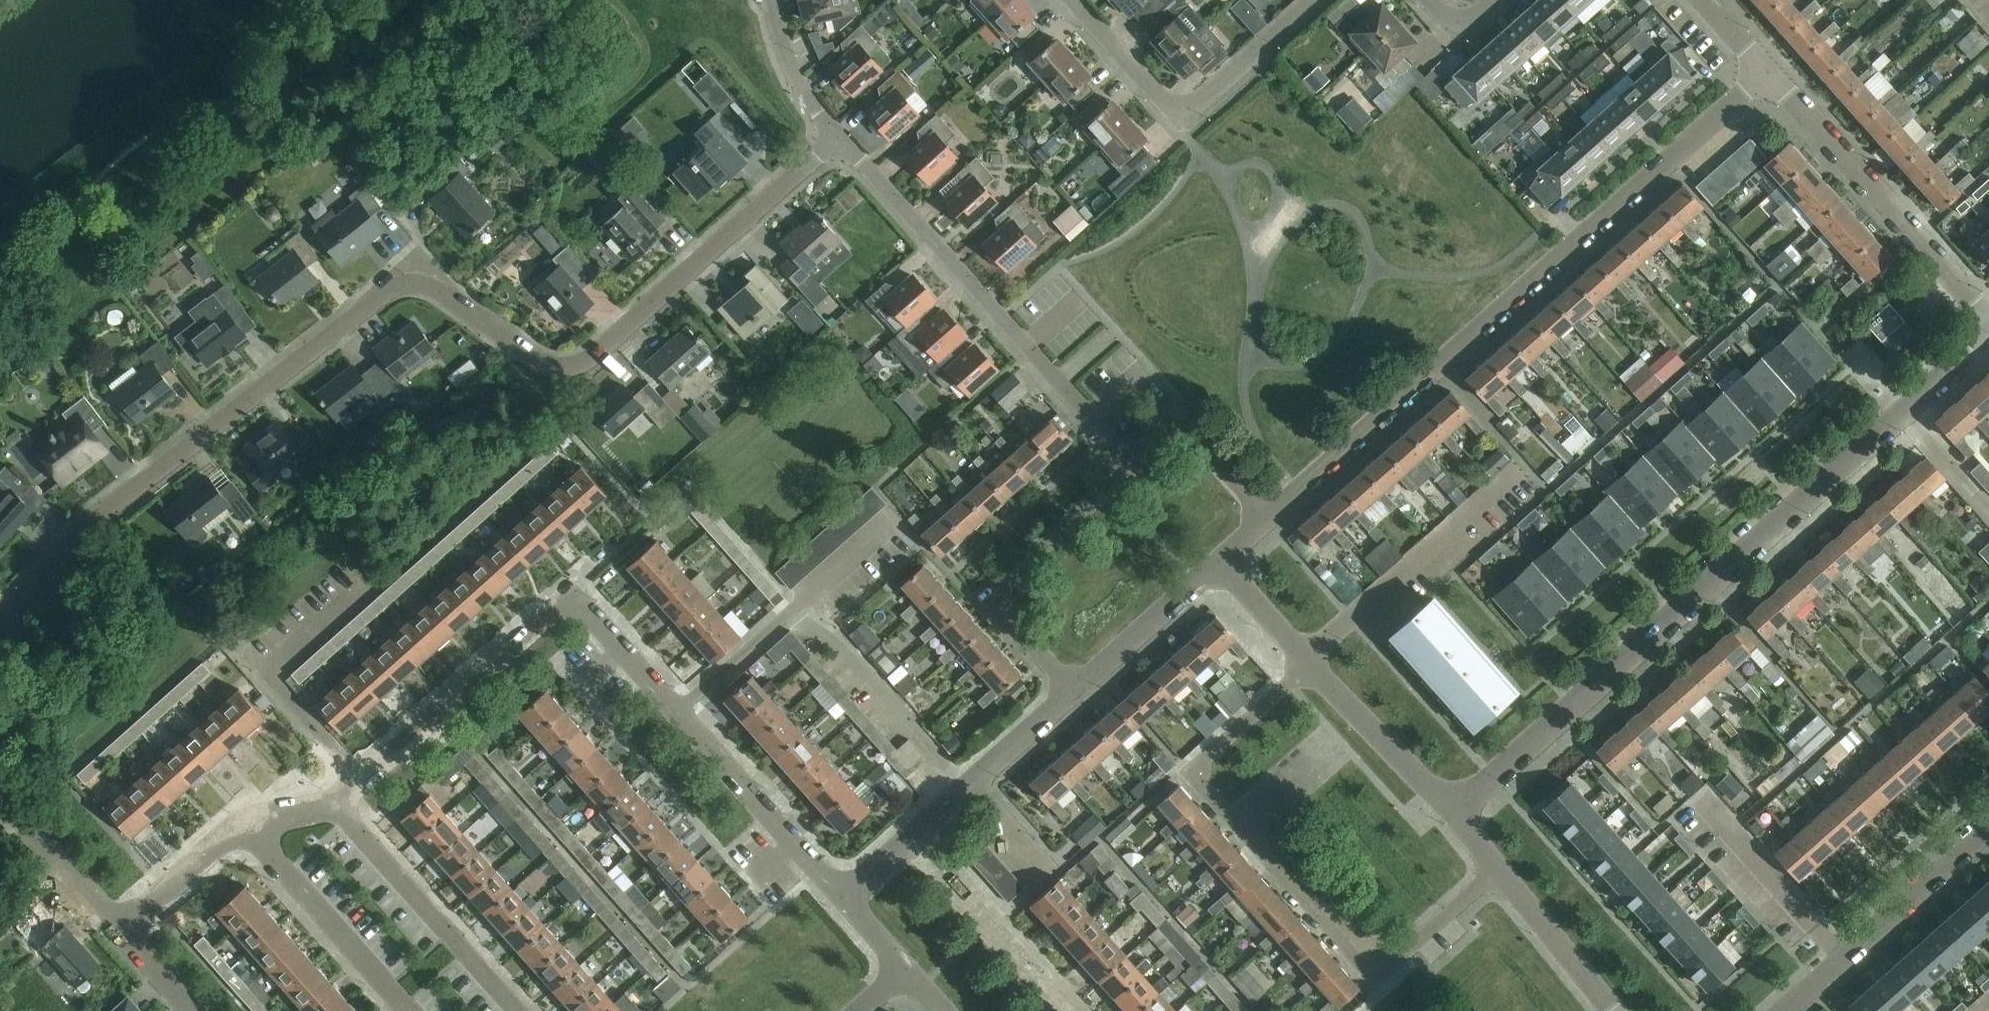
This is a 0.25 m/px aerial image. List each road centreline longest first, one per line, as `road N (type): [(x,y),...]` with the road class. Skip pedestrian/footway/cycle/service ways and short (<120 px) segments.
road 1 (residential): [(0,623),(91,521),(378,298),(413,285),(434,288),(535,359),(578,364),(837,137)]
road 2 (residential): [(1451,813),(1988,334)]
road 3 (residential): [(842,901),(623,647),(583,612),(544,617),(332,803)]
road 4 (residential): [(1266,520),(1768,71)]
road 5 (residential): [(1308,661),(1192,770),(1374,978),(1498,868)]
road 6 (residential): [(1134,466),(837,137)]
road 7 (residential): [(1988,321),(1768,71)]
road 8 (residential): [(1312,0),(1194,110),(1166,103),(1074,0)]
road 9 (residential): [(1074,690),(990,596),(1134,466)]
road 10 (residential): [(518,1010),(332,803)]
road 11 (residential): [(1988,836),(1786,1010)]
road 12 (residential): [(408,1010),(242,825)]
road 13 (residential): [(1063,1010),(910,839)]
road 14 (residential): [(910,839),(1074,690)]
road 15 (residential): [(1451,813),(1308,661)]
road 16 (residential): [(1074,690),(1218,565)]
road 17 (residential): [(1134,466),(1181,426),(1266,520)]
road 18 (residential): [(1618,1010),(1498,868)]
road 19 (residential): [(121,928),(0,788)]
road 20 (residential): [(242,825),(121,928)]
road 21 (residential): [(837,137),(809,101),(774,0)]
road 22 (residential): [(1308,661),(1218,565)]

